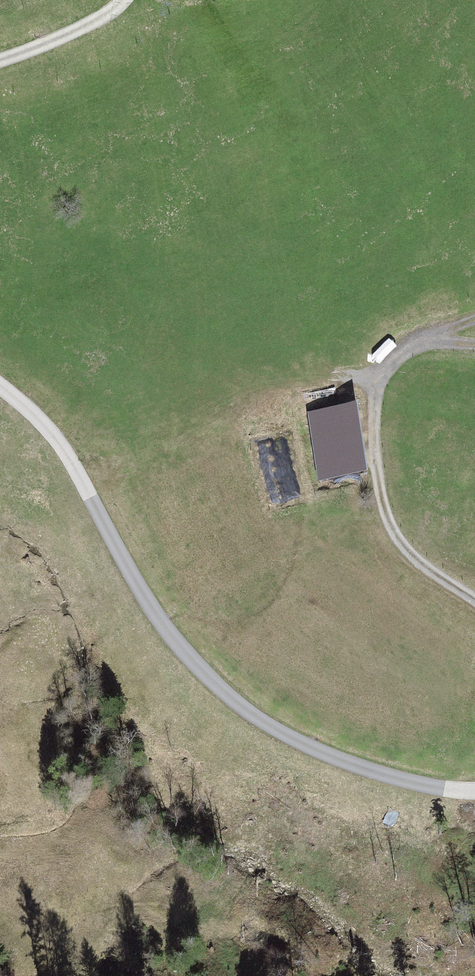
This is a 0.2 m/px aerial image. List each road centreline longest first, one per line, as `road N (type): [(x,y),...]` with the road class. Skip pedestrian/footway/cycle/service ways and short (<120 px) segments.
road 1 (unclassified): [(474,788),(386,774),(314,749),(191,660),(146,597),(60,439),(0,386)]
road 2 (track): [(474,603),(405,549),(380,496),(375,400),(392,369),(474,323)]
road 3 (track): [(0,59),(63,36),(124,0)]

